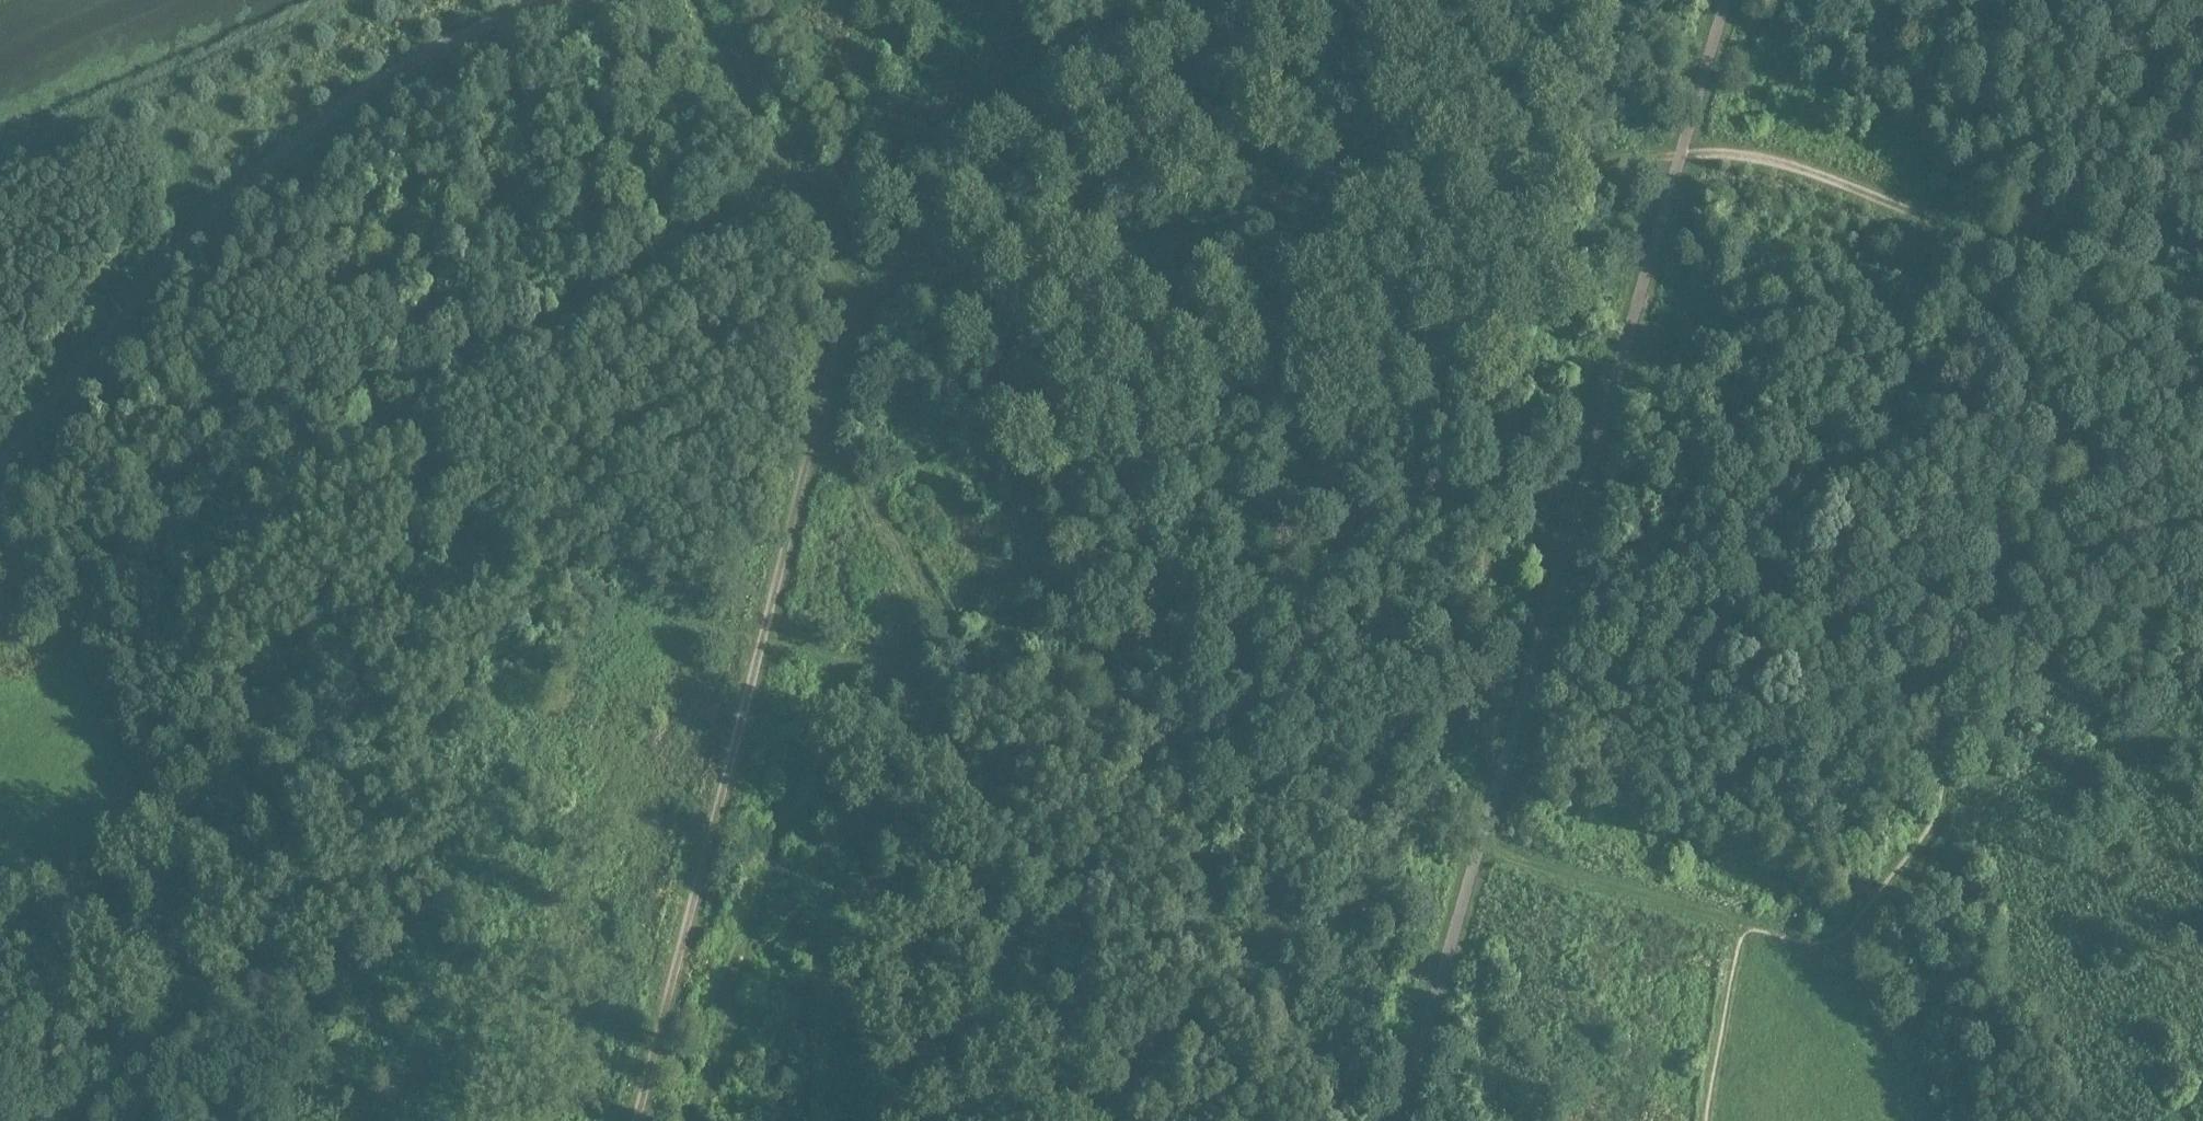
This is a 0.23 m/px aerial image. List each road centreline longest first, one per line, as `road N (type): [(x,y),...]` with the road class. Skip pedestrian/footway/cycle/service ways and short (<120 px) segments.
road 1 (track): [(2202,298),(2024,254),(1805,169),(1680,155),(1238,234),(898,283),(854,309),(632,1120)]

